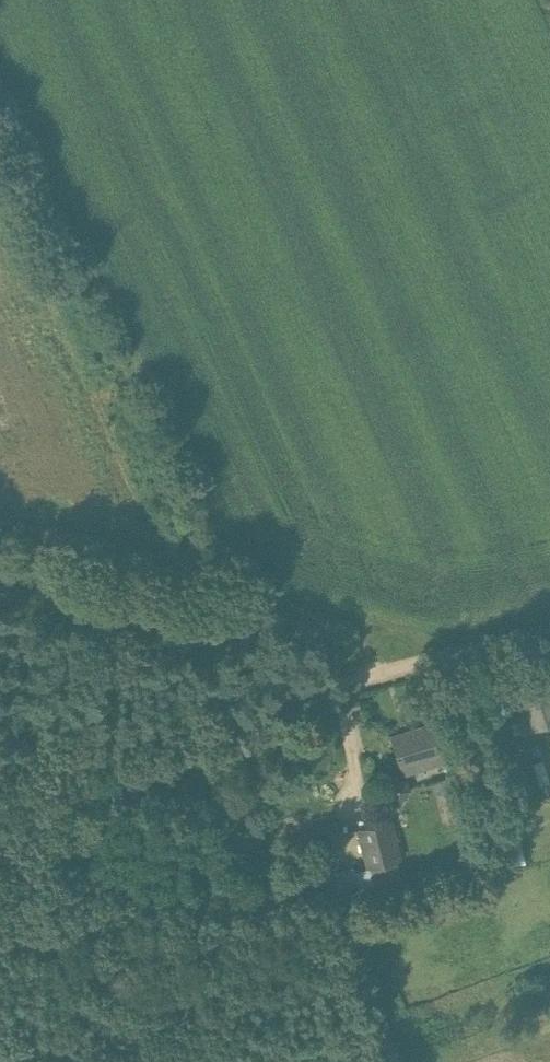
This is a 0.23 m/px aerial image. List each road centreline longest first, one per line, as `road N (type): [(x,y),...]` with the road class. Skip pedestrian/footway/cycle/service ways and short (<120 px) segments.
road 1 (track): [(0,751),(432,661)]
road 2 (track): [(432,661),(549,634)]

